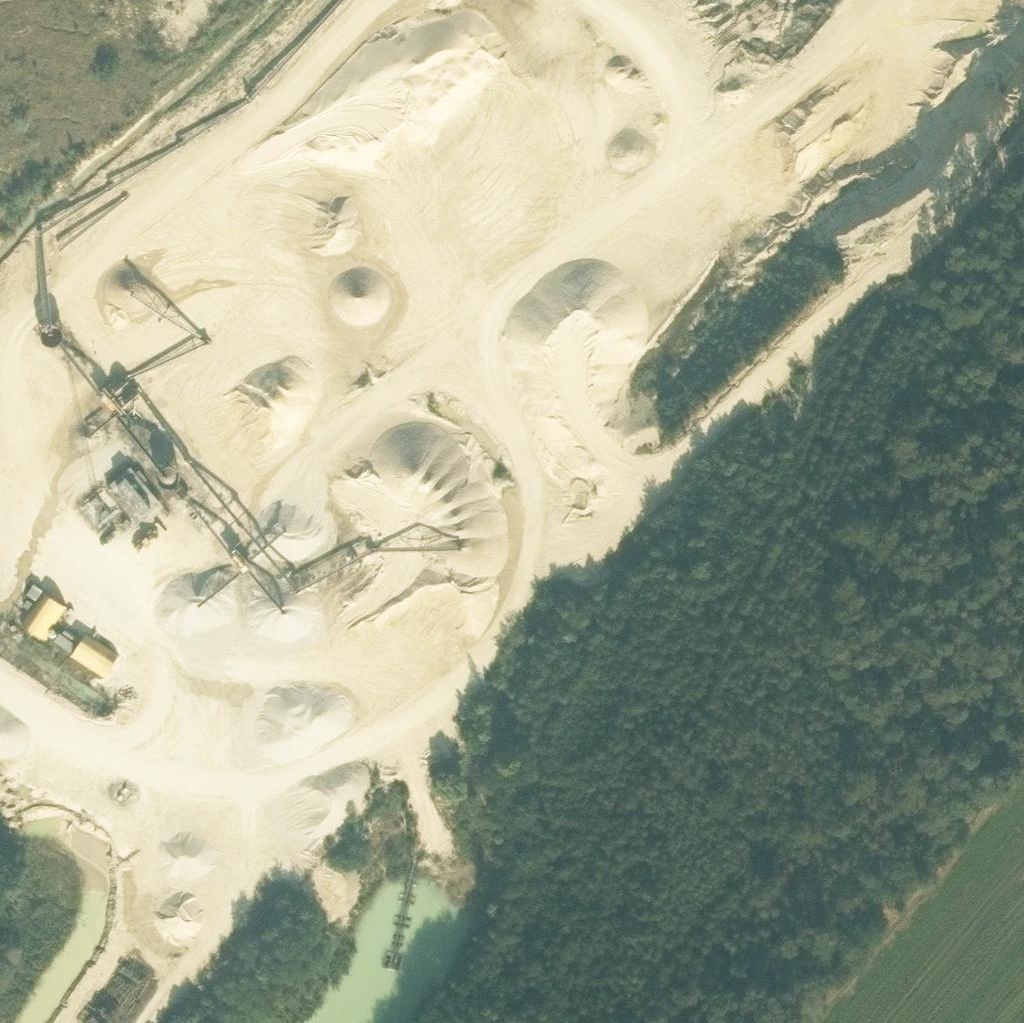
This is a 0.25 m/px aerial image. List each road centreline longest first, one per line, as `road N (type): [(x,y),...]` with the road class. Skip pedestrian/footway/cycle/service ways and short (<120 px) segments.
road 1 (track): [(1023,374),(910,270)]

